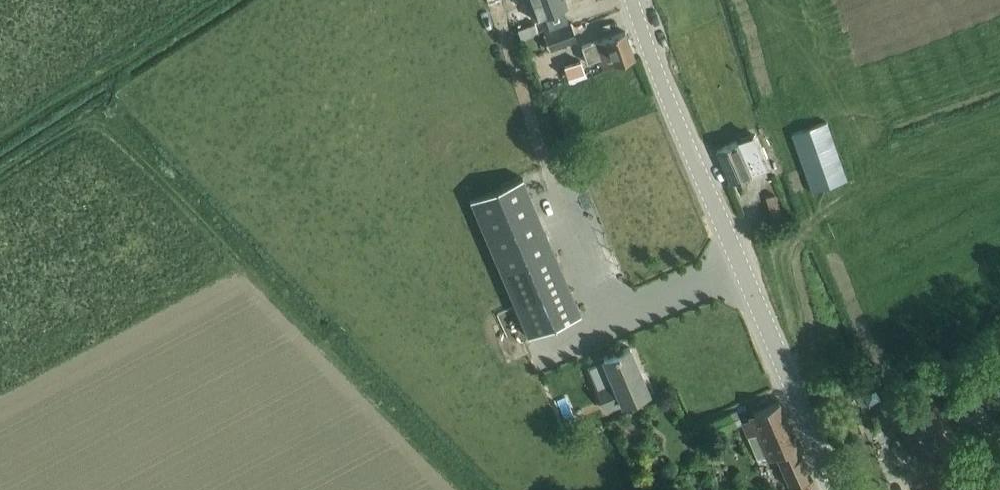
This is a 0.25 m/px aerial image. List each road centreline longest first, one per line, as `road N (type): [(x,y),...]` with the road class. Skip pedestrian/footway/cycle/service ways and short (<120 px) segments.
road 1 (tertiary): [(838,489),(630,0)]

